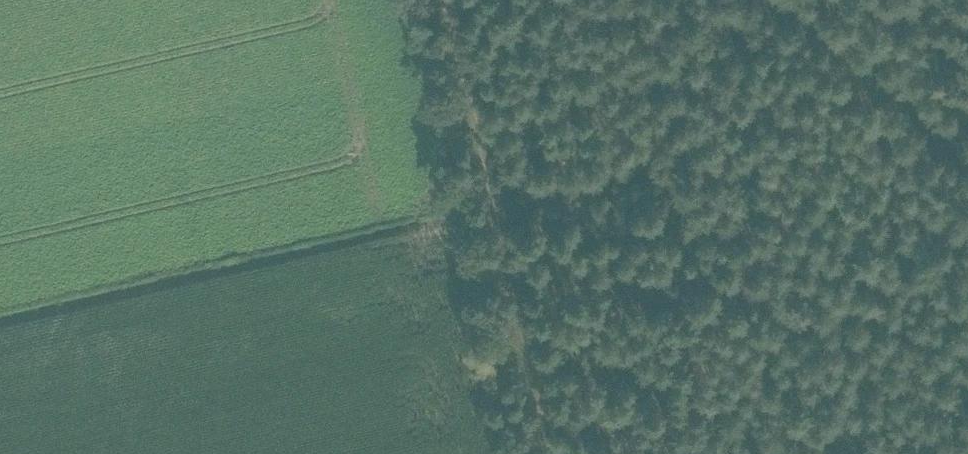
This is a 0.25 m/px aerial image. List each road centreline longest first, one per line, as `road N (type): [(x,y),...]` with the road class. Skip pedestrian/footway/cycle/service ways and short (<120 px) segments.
road 1 (track): [(462,0),(570,453)]
road 2 (track): [(786,0),(967,144)]

